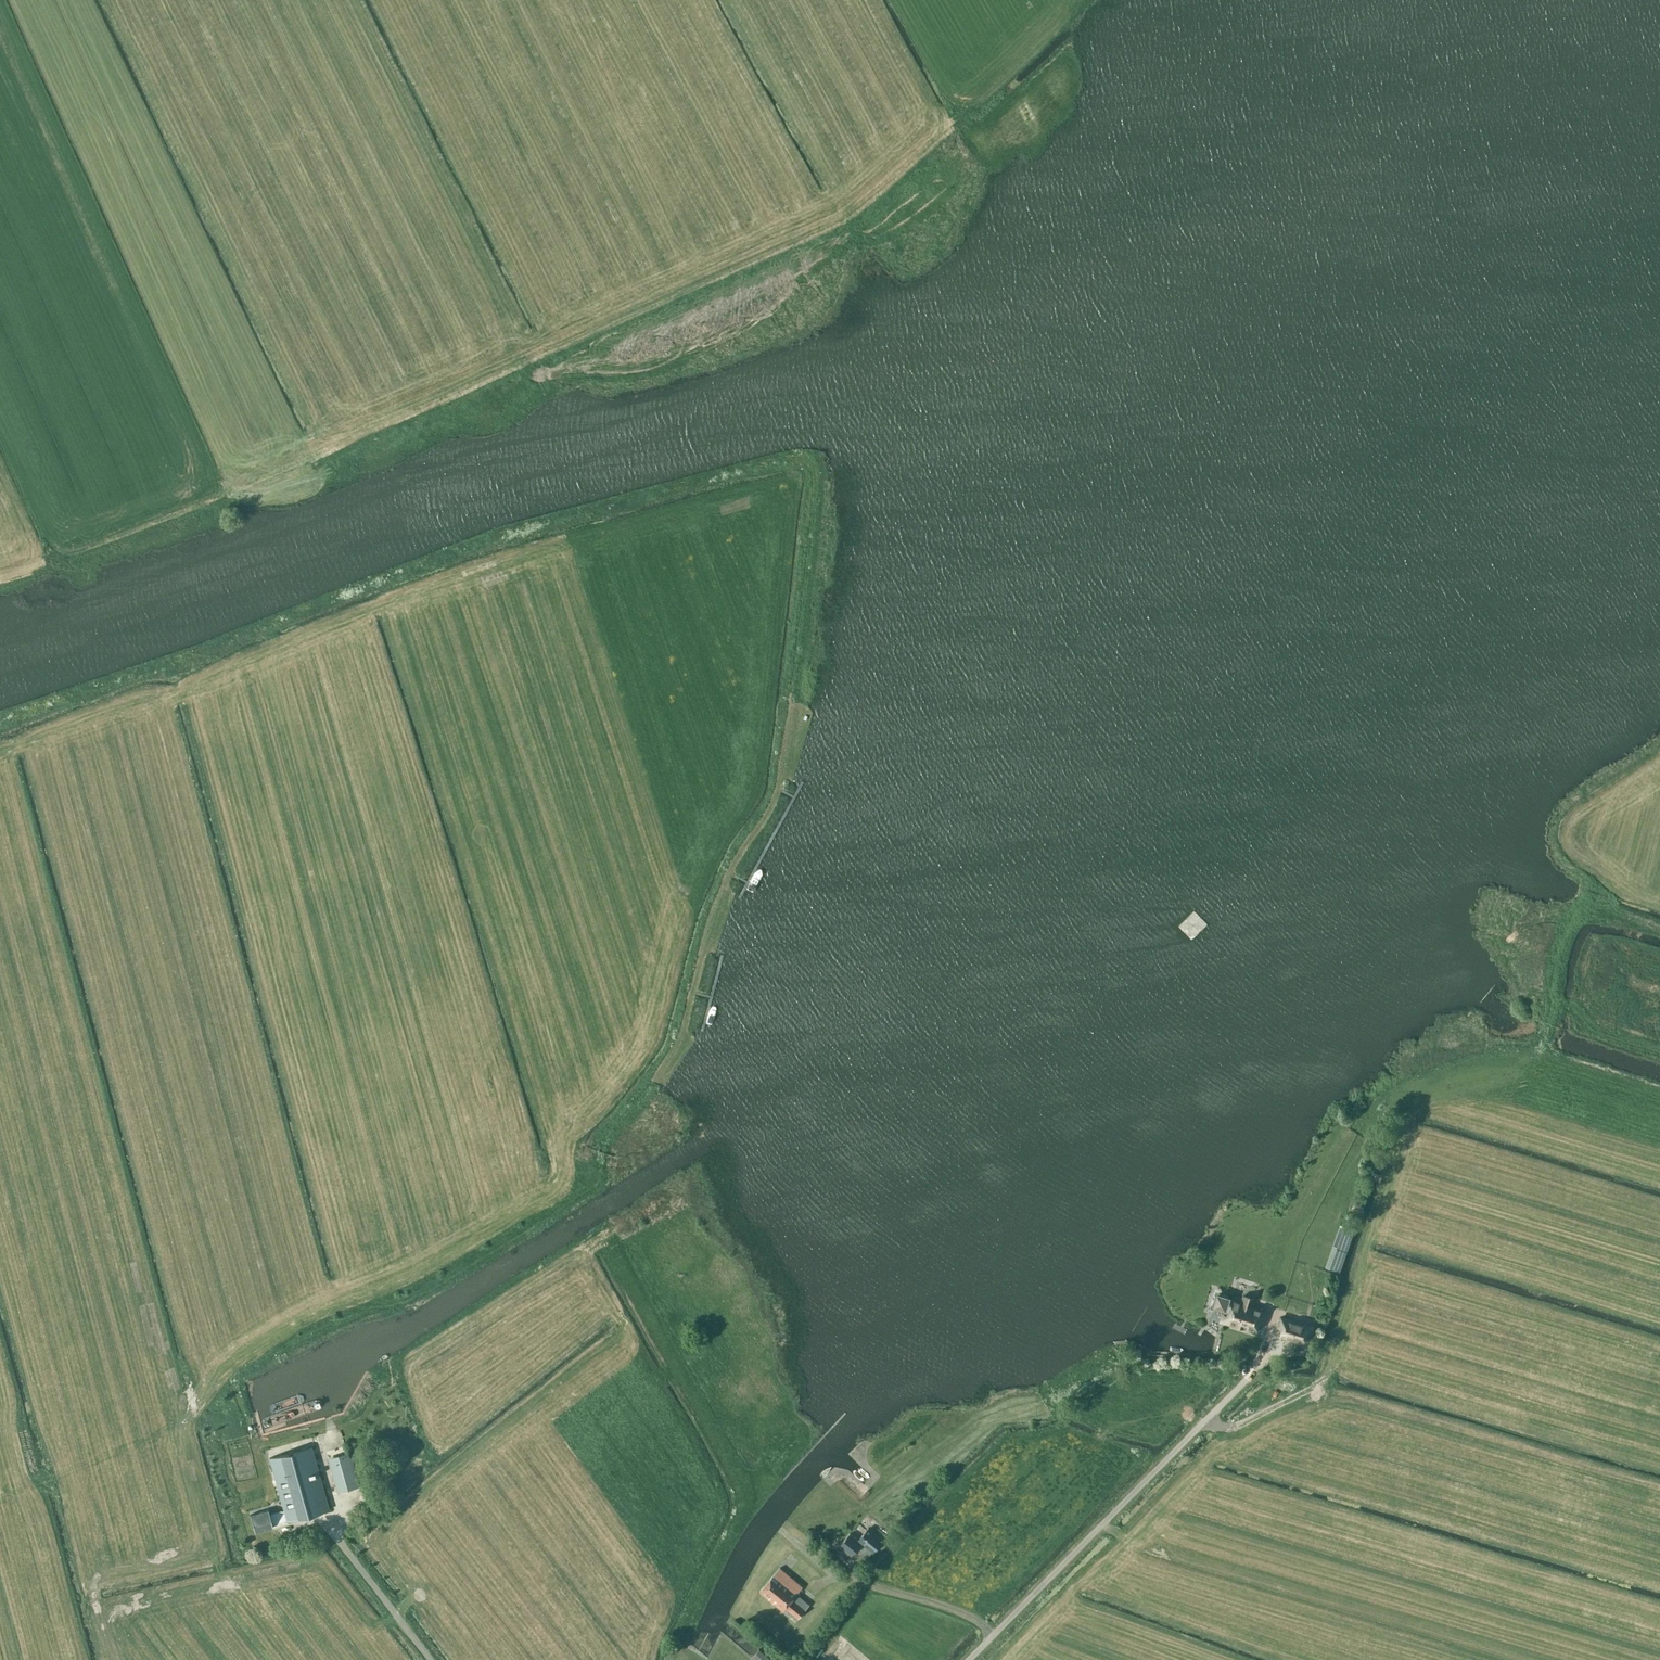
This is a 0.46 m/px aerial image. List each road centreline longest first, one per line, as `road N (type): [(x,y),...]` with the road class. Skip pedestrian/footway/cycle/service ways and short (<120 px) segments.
road 1 (unclassified): [(968,1659),(1251,1373)]

